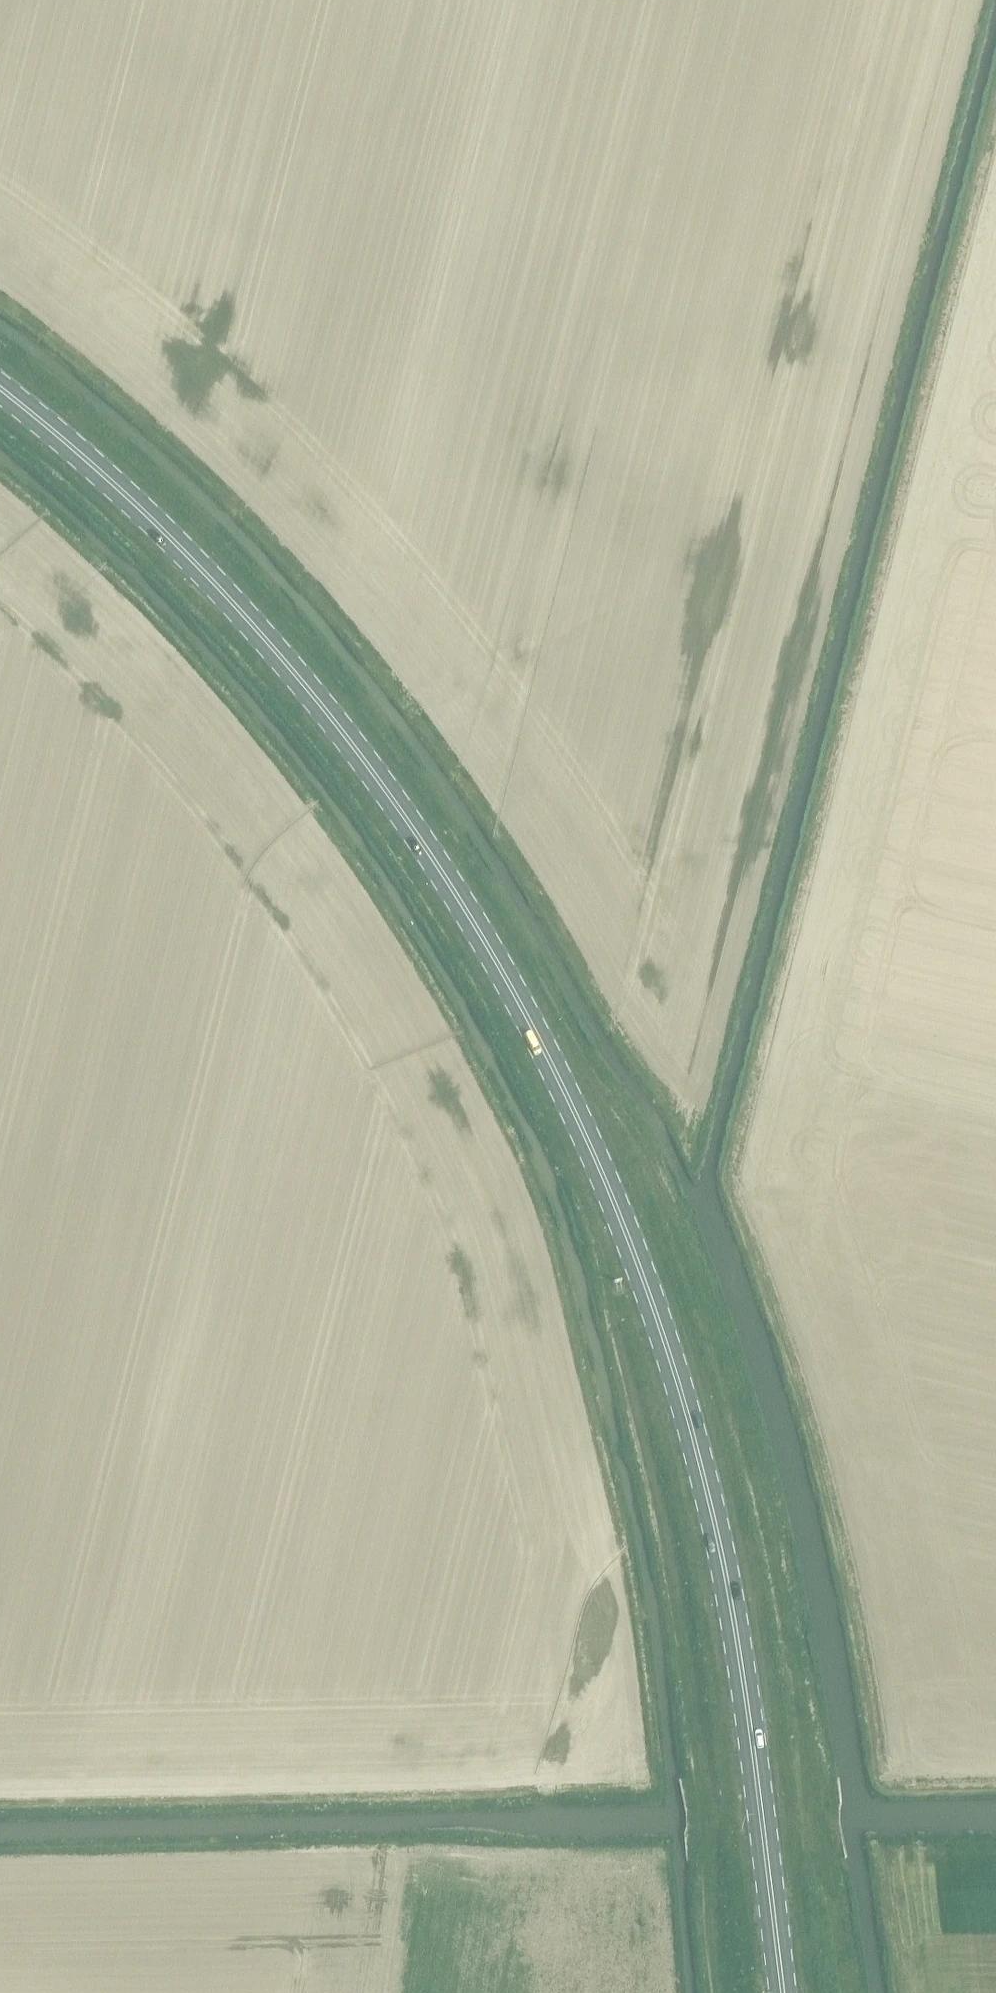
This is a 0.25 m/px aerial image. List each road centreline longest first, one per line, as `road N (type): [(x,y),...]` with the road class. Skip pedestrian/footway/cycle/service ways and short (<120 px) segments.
road 1 (primary): [(783,1992),(738,1642),(711,1504),(662,1330),(562,1085),(438,865),(312,692),(119,488),(0,387)]
road 2 (track): [(0,1800),(637,1783)]

